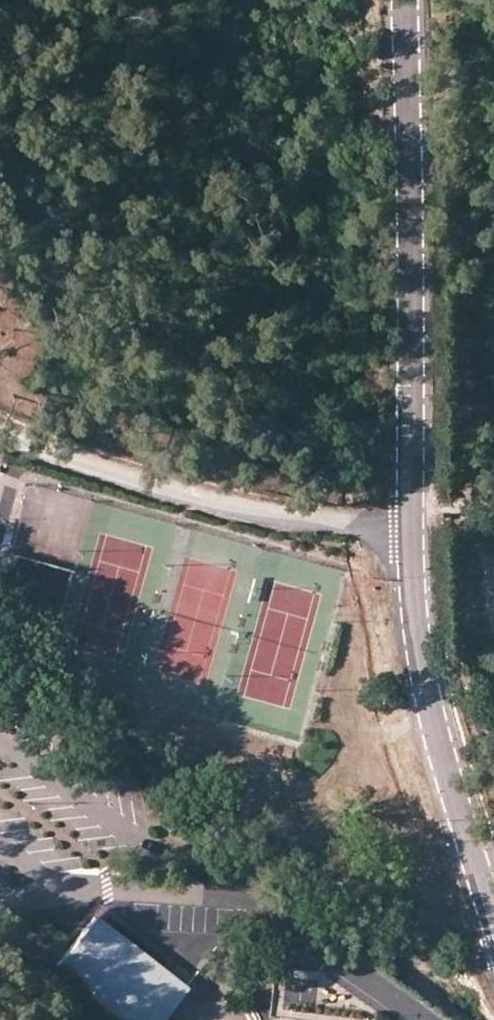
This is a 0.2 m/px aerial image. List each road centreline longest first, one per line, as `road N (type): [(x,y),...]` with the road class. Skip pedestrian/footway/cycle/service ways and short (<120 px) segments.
road 1 (unclassified): [(412,519),(407,0)]
road 2 (residential): [(0,440),(284,520),(412,519)]
road 3 (unclassified): [(429,1019),(230,880)]
road 4 (unclassified): [(436,723),(412,519)]
road 5 (residential): [(493,915),(436,723)]

